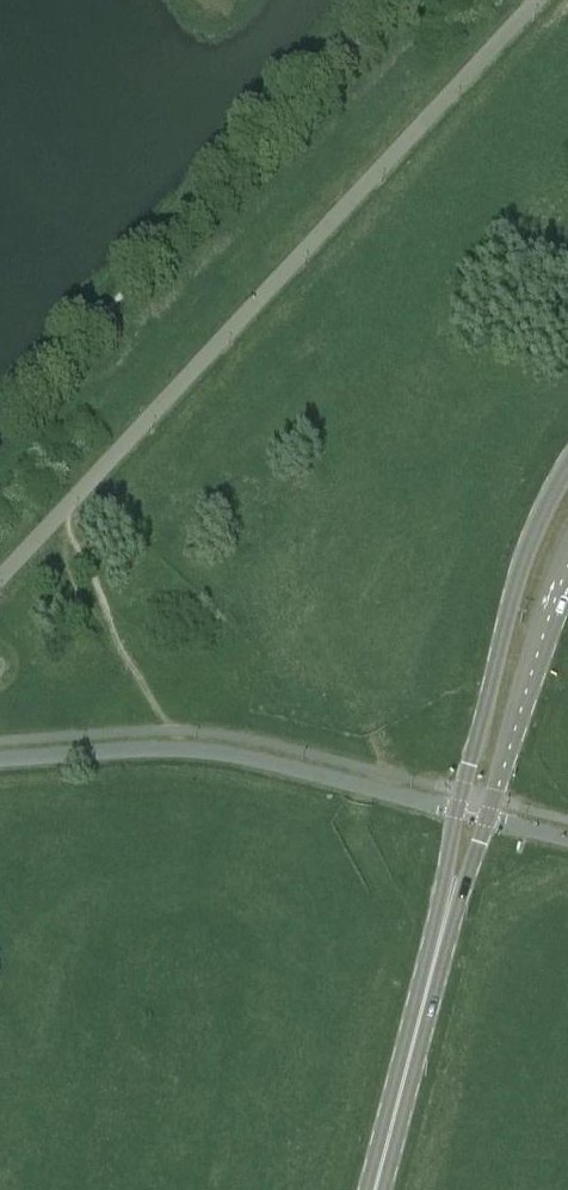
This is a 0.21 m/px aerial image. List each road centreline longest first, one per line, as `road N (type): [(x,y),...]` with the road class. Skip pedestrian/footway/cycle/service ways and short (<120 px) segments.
road 1 (primary): [(567,464),(527,555),(456,809),(451,899)]
road 2 (primary): [(451,899),(479,843),(567,561)]
road 3 (primary): [(375,1189),(451,899)]

